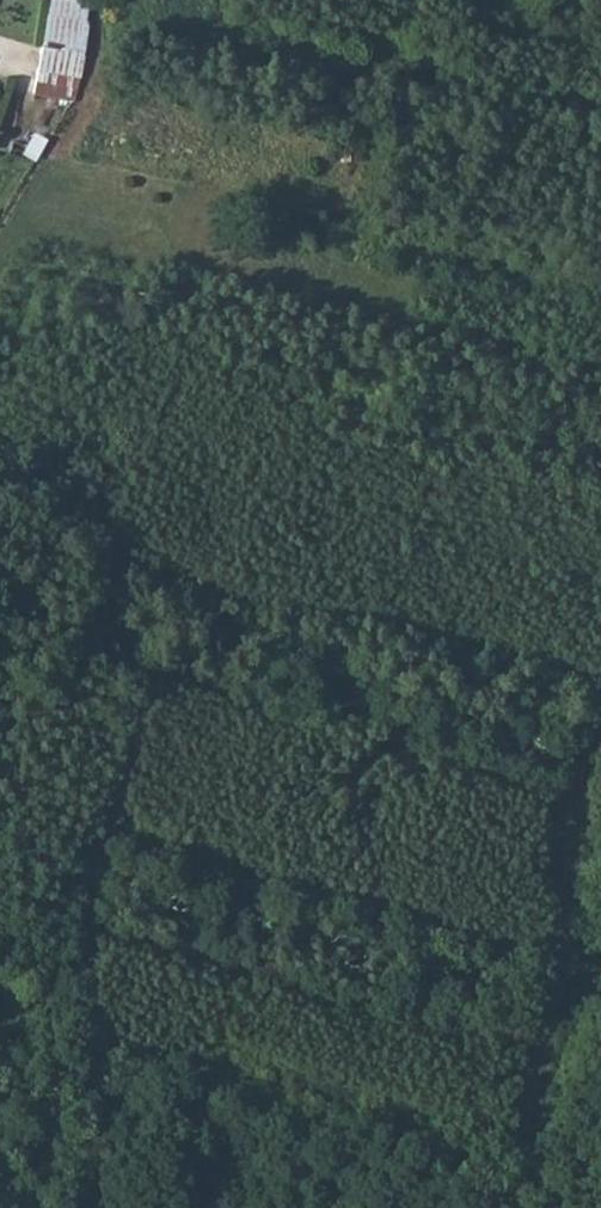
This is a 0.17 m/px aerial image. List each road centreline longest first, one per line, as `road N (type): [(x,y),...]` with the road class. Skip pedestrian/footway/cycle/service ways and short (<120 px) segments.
road 1 (track): [(508,1207),(526,1148),(575,829),(600,716)]

